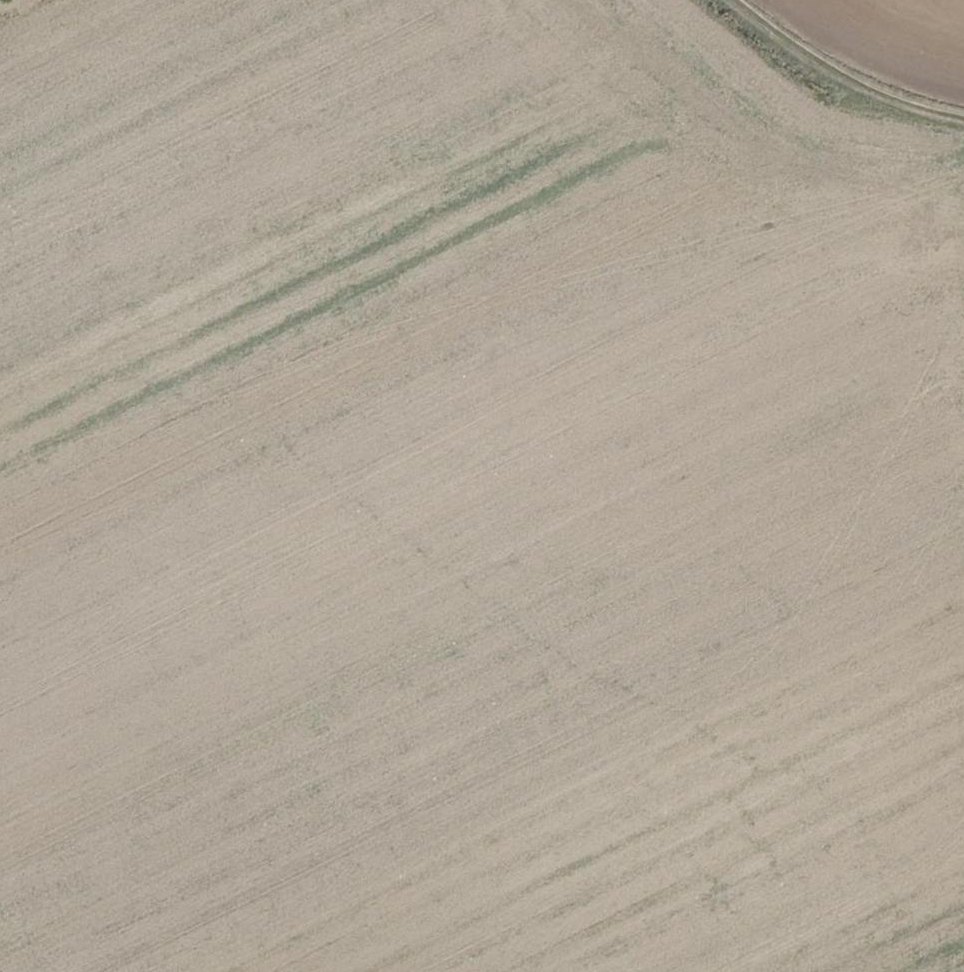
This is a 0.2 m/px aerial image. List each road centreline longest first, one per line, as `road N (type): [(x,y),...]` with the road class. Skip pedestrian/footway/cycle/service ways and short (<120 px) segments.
road 1 (track): [(963,123),(852,79),(738,0)]

